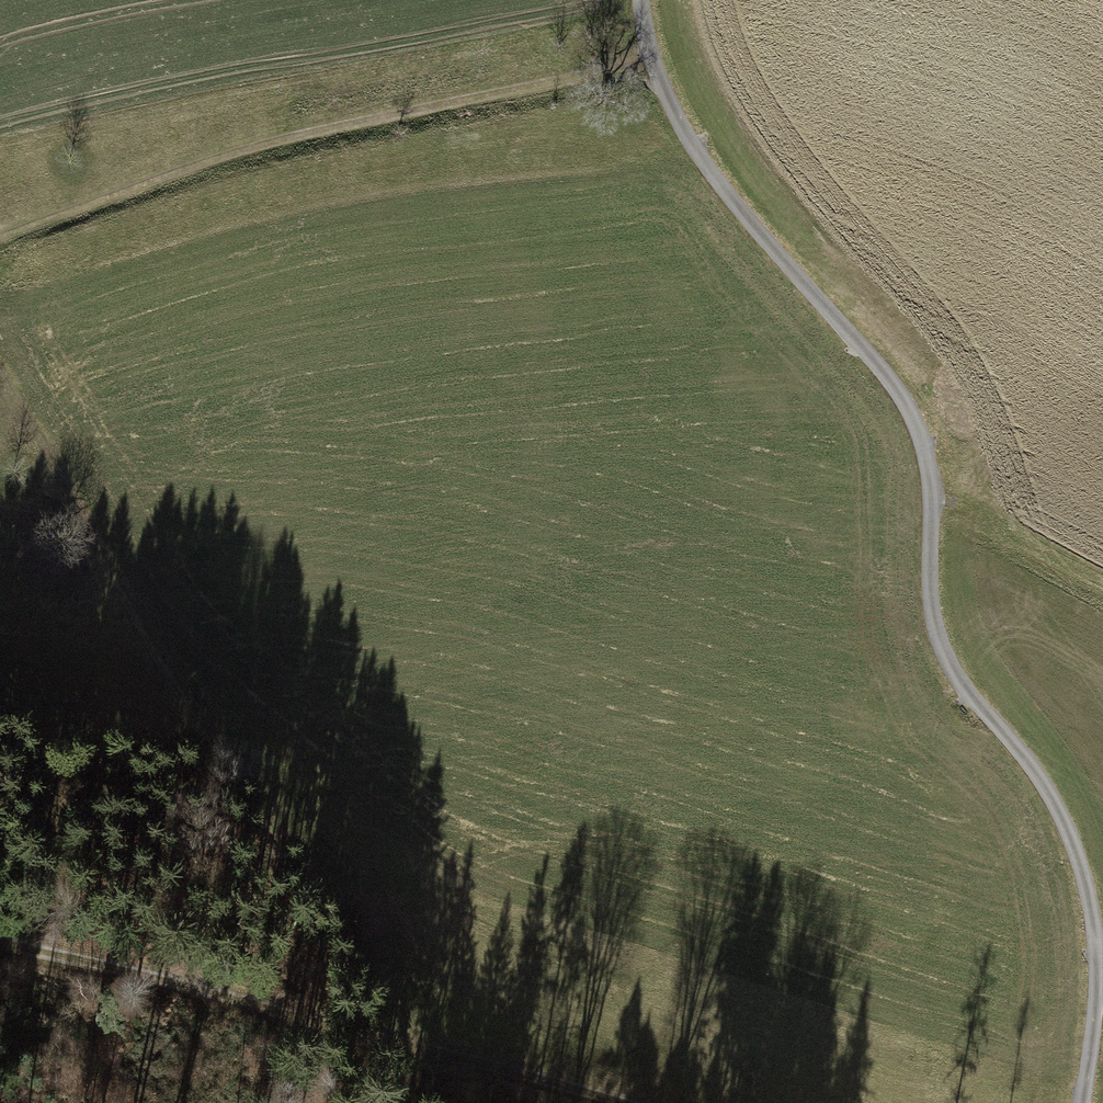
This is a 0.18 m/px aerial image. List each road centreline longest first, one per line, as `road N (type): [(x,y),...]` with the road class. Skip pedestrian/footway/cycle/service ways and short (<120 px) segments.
road 1 (track): [(1081,1102),(1102,960),(1096,913),(1063,806),(956,670),(932,615),(935,503),(918,422),(894,380),(716,186),(669,108),(649,55)]
road 2 (track): [(452,1043),(371,973),(231,767),(0,375)]
road 3 (track): [(0,238),(255,147),(649,55)]
road 4 (track): [(0,941),(330,1037),(452,1043)]
road 5 (track): [(935,503),(964,501),(1102,577)]
road 6 (track): [(621,1102),(452,1043)]

